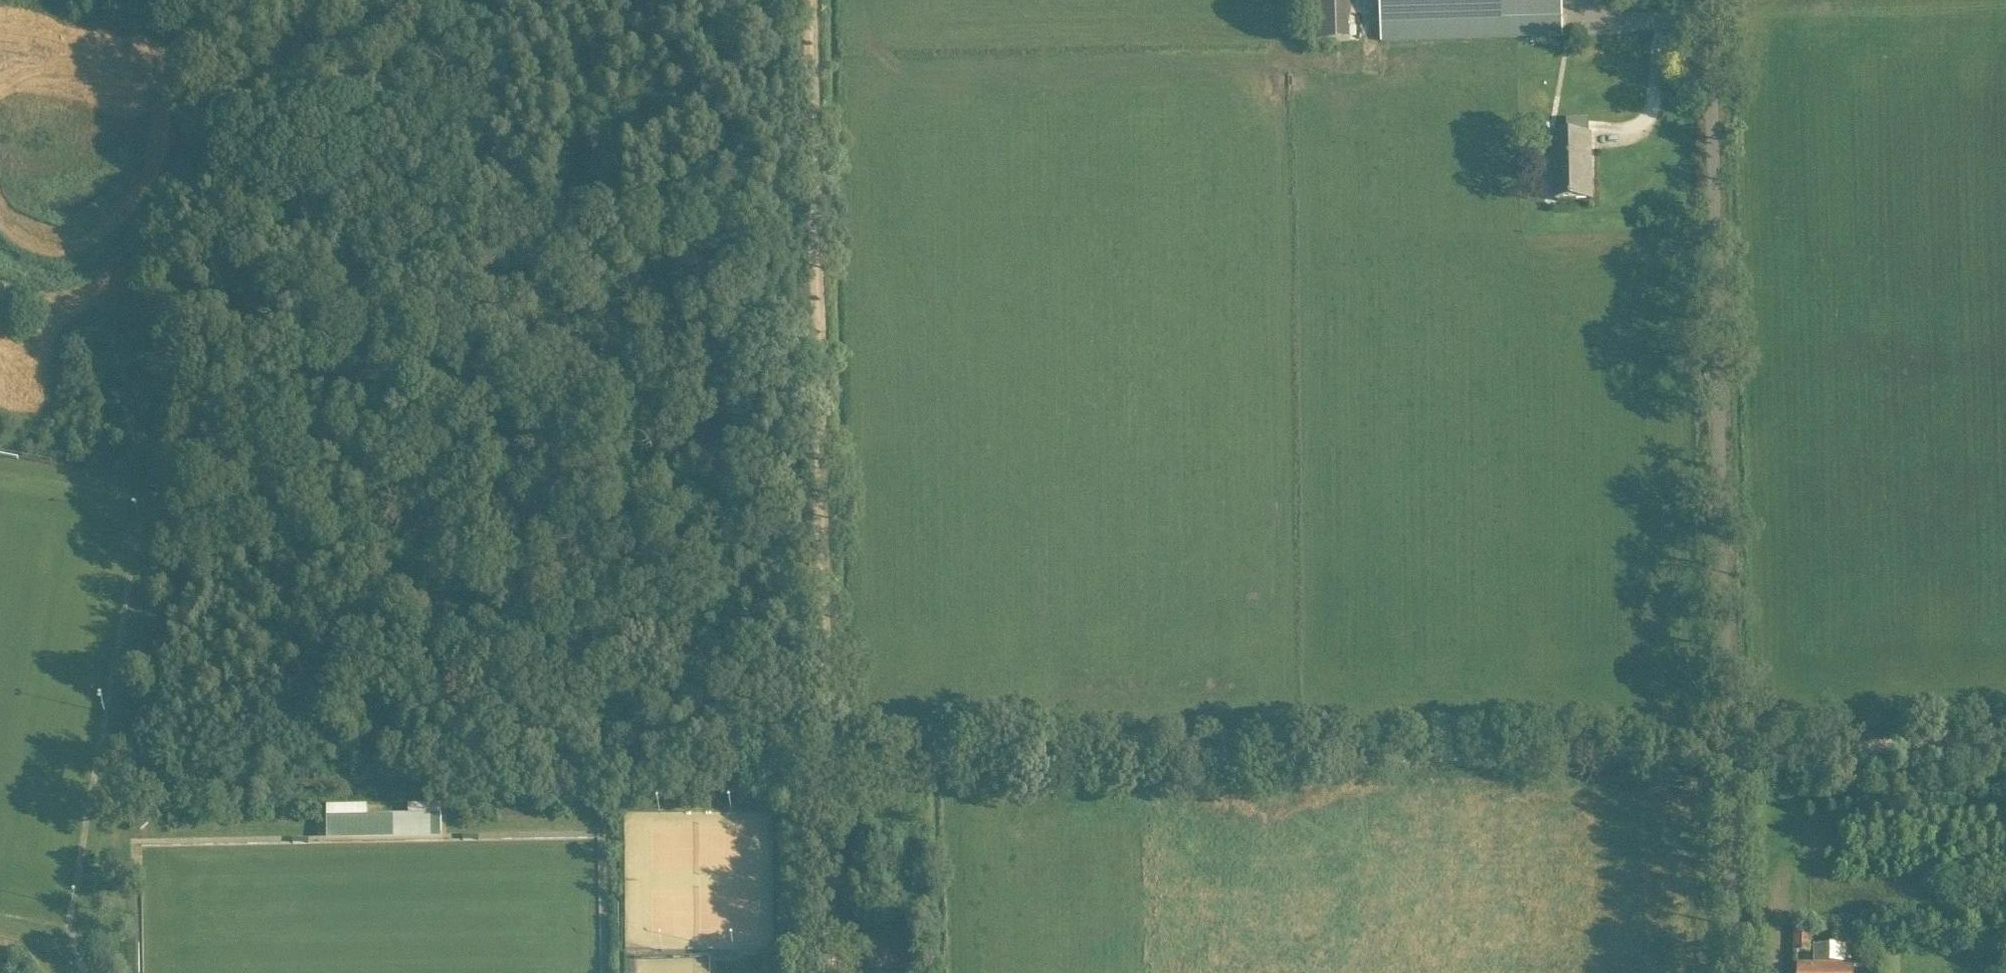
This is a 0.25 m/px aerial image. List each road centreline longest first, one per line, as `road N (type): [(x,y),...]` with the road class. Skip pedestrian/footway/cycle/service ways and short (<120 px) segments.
road 1 (track): [(837,762),(1735,749),(2005,735)]
road 2 (unclassified): [(1743,972),(1710,0)]
road 3 (track): [(837,762),(820,0)]
road 4 (unclassified): [(839,972),(837,762)]

